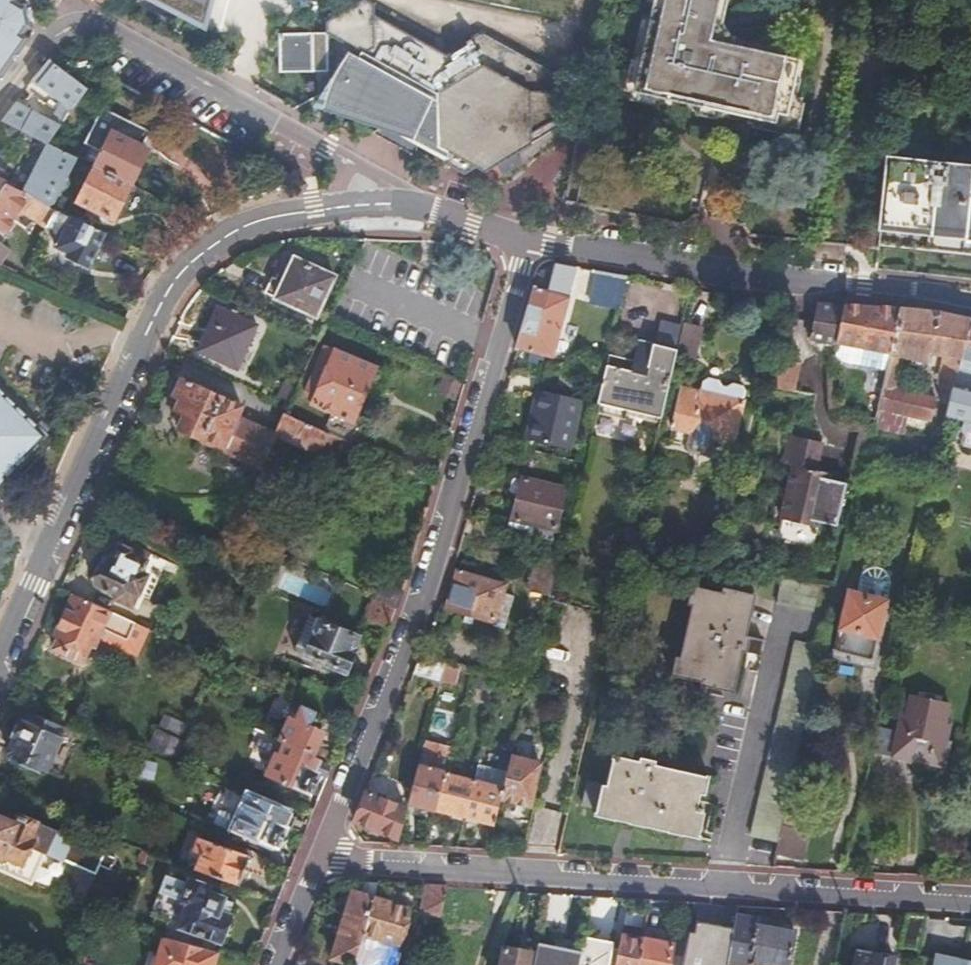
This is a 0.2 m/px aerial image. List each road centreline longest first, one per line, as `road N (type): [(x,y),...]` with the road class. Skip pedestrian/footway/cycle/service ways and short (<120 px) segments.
road 1 (residential): [(435,211),(373,204),(263,219),(187,266),(161,302),(0,656)]
road 2 (residential): [(320,860),(416,629),(530,242)]
road 3 (residential): [(970,301),(699,273),(530,242)]
road 4 (residential): [(79,19),(435,211)]
road 5 (residential): [(320,860),(722,887)]
road 6 (residential): [(722,887),(785,619)]
road 7 (residential): [(722,887),(970,903)]

